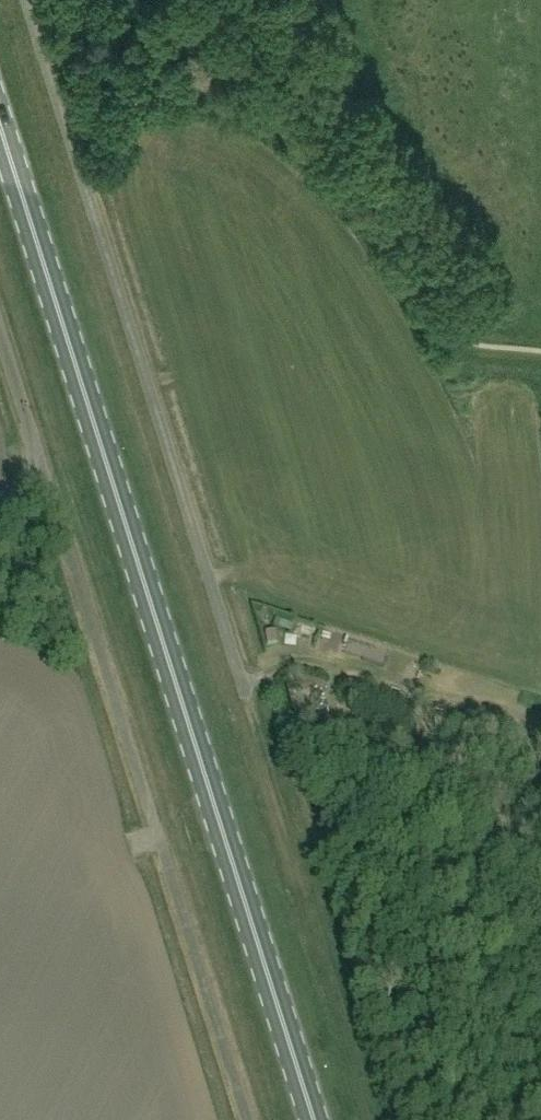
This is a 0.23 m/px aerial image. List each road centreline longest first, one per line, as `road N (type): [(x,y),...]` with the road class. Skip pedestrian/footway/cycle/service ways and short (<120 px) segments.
road 1 (primary): [(310,1119),(0,130)]
road 2 (unclassified): [(246,697),(27,0)]
road 3 (unclassified): [(247,1119),(40,473)]
road 4 (unclassified): [(40,473),(0,347)]

